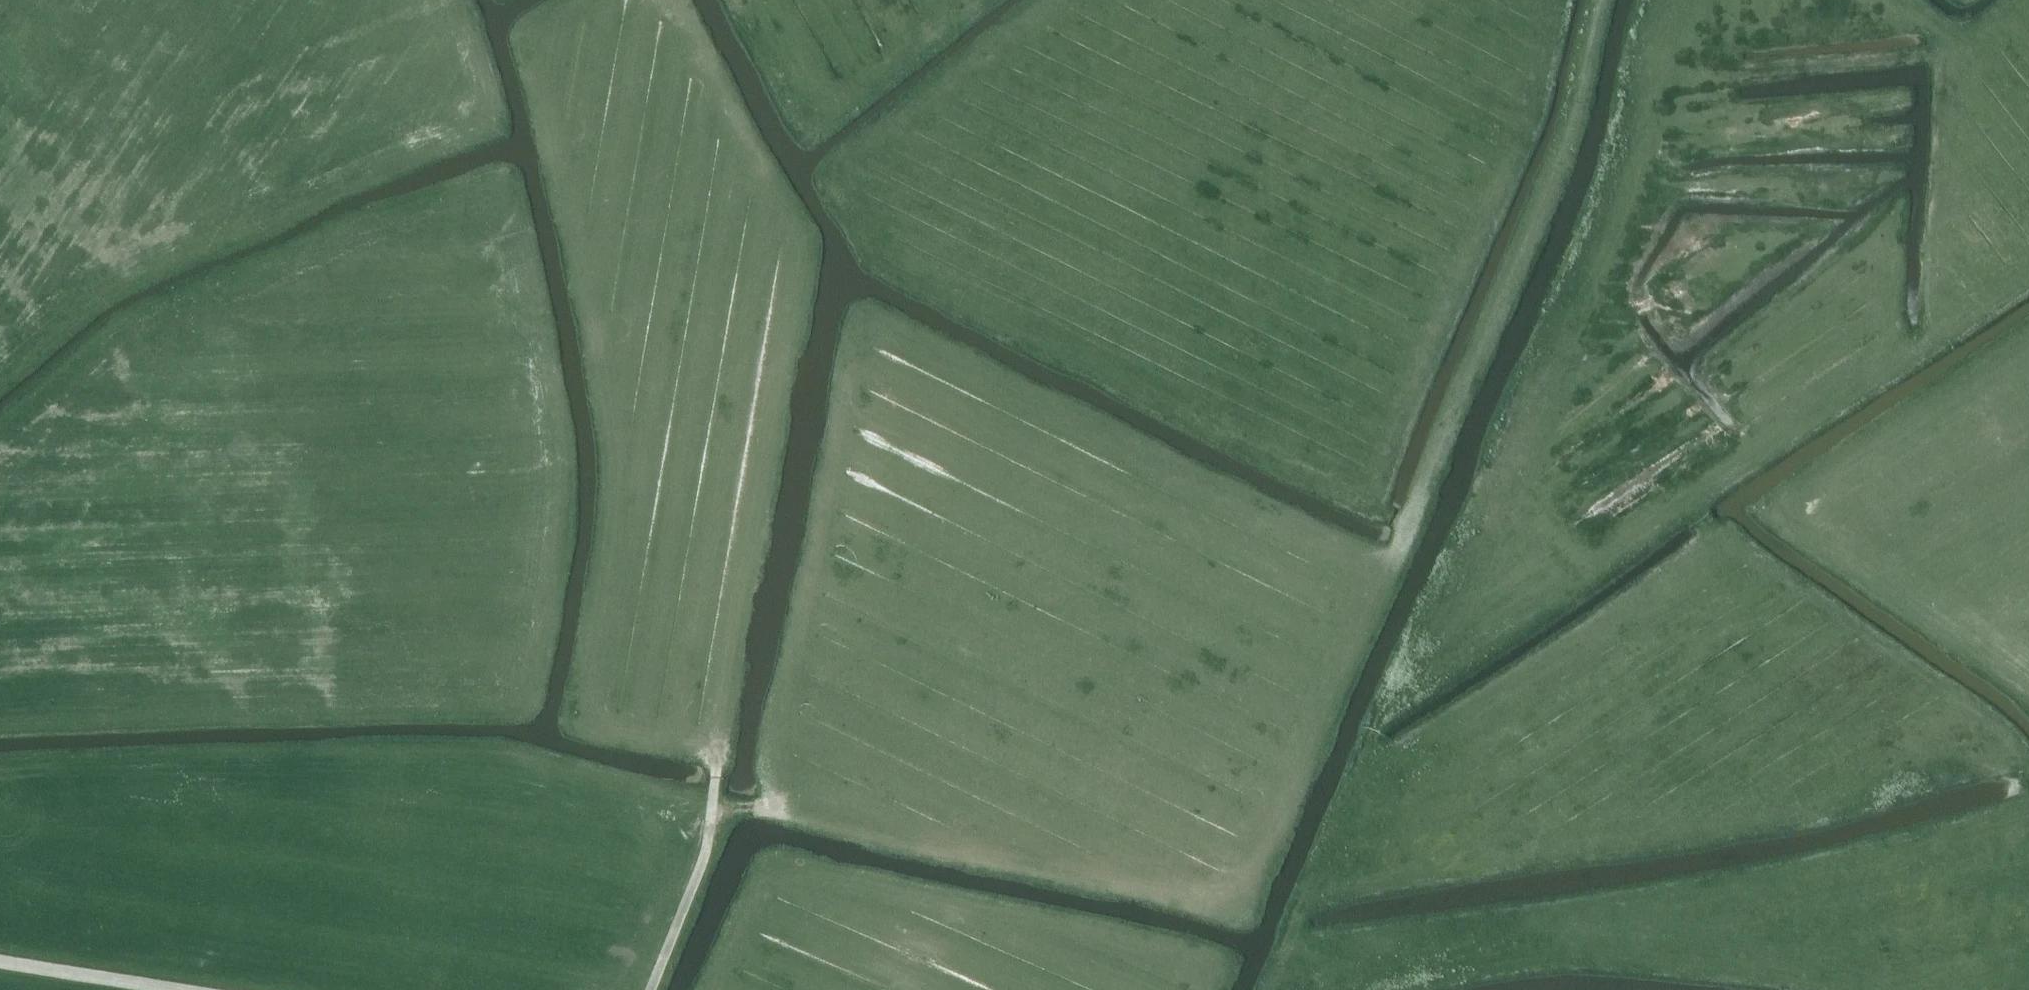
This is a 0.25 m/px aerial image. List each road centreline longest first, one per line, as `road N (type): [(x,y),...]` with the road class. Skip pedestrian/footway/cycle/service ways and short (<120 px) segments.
road 1 (track): [(650,989),(705,854),(717,759)]
road 2 (track): [(0,961),(179,989)]

